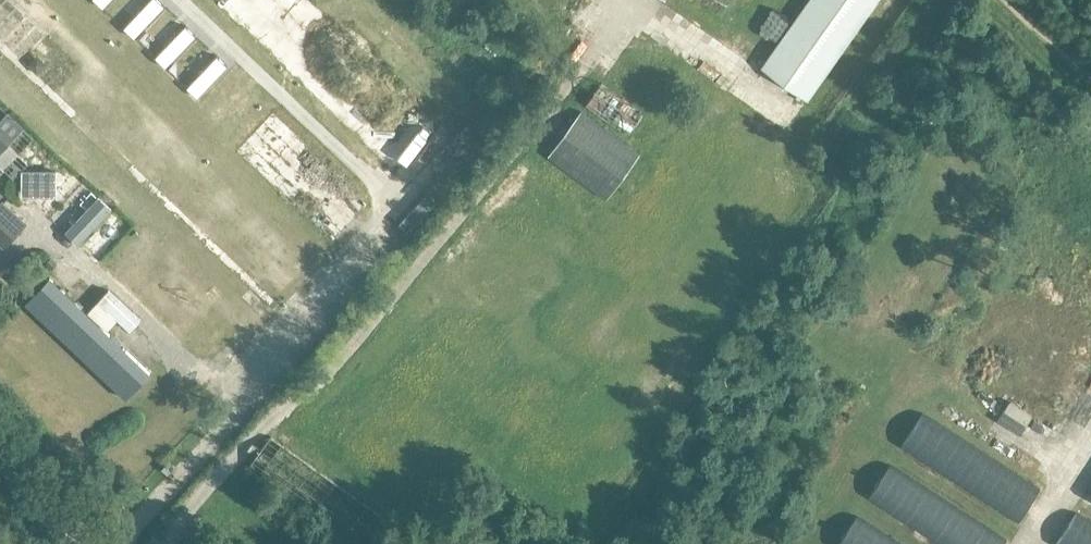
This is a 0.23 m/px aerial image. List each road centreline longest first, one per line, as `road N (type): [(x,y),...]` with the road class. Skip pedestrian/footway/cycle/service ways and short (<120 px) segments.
road 1 (track): [(458,142),(537,127),(616,23),(596,0)]
road 2 (unclassified): [(92,543),(0,454)]

